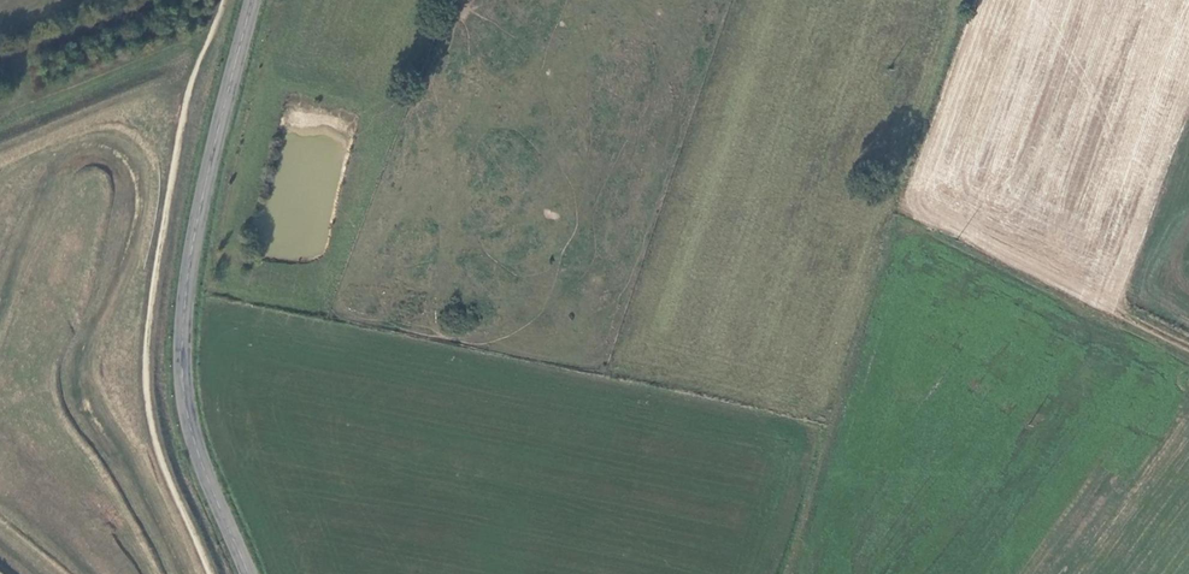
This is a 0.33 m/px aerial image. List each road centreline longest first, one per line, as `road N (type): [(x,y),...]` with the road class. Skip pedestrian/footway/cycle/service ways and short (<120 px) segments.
road 1 (tertiary): [(251,573),(201,456),(186,394),(187,290),(255,0)]

